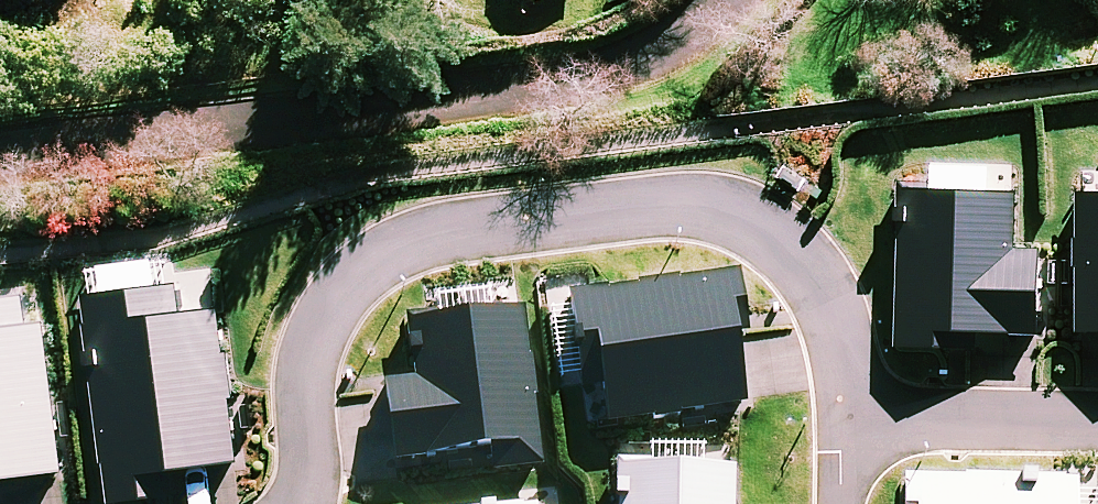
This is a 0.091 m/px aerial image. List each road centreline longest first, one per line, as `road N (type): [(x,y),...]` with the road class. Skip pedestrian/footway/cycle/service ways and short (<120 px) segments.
road 1 (residential): [(296,503),(309,474),(302,394),(322,317),(370,265),(419,241),(709,203),(754,215),(795,242),(821,275),(839,314),(852,424)]
road 2 (residential): [(0,159),(606,76),(656,53),(730,0)]
road 3 (residential): [(852,424),(1097,425)]

